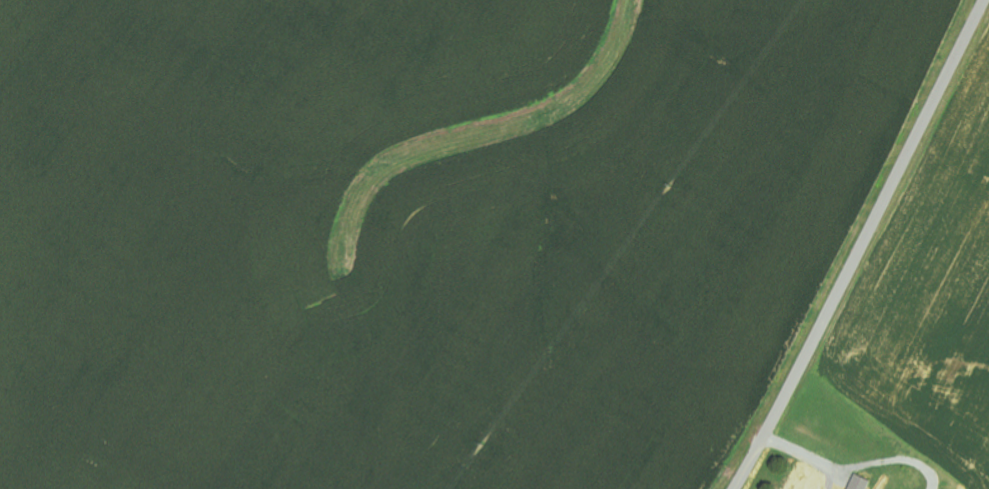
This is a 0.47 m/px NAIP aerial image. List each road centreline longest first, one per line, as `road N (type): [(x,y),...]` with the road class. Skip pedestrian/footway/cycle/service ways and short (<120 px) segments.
road 1 (residential): [(732,488),(984,0)]

